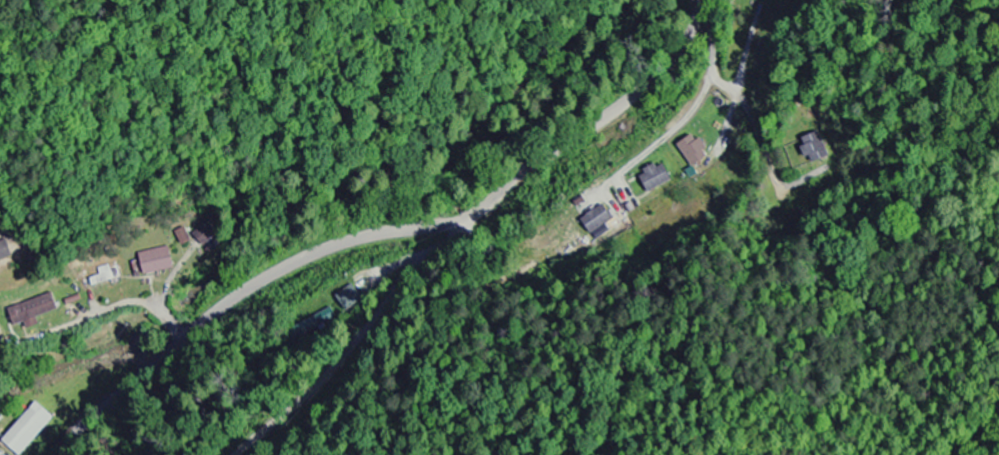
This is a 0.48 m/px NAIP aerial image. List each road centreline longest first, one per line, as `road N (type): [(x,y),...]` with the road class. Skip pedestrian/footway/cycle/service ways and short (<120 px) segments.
road 1 (residential): [(54,454),(65,427),(109,376),(235,291),(328,248),(457,216),(492,198),(634,95),(681,47),(702,0)]
road 2 (residential): [(457,216),(458,237),(415,271),(324,382),(236,454)]
road 3 (residential): [(699,9),(713,34),(708,86),(684,120),(624,171)]

